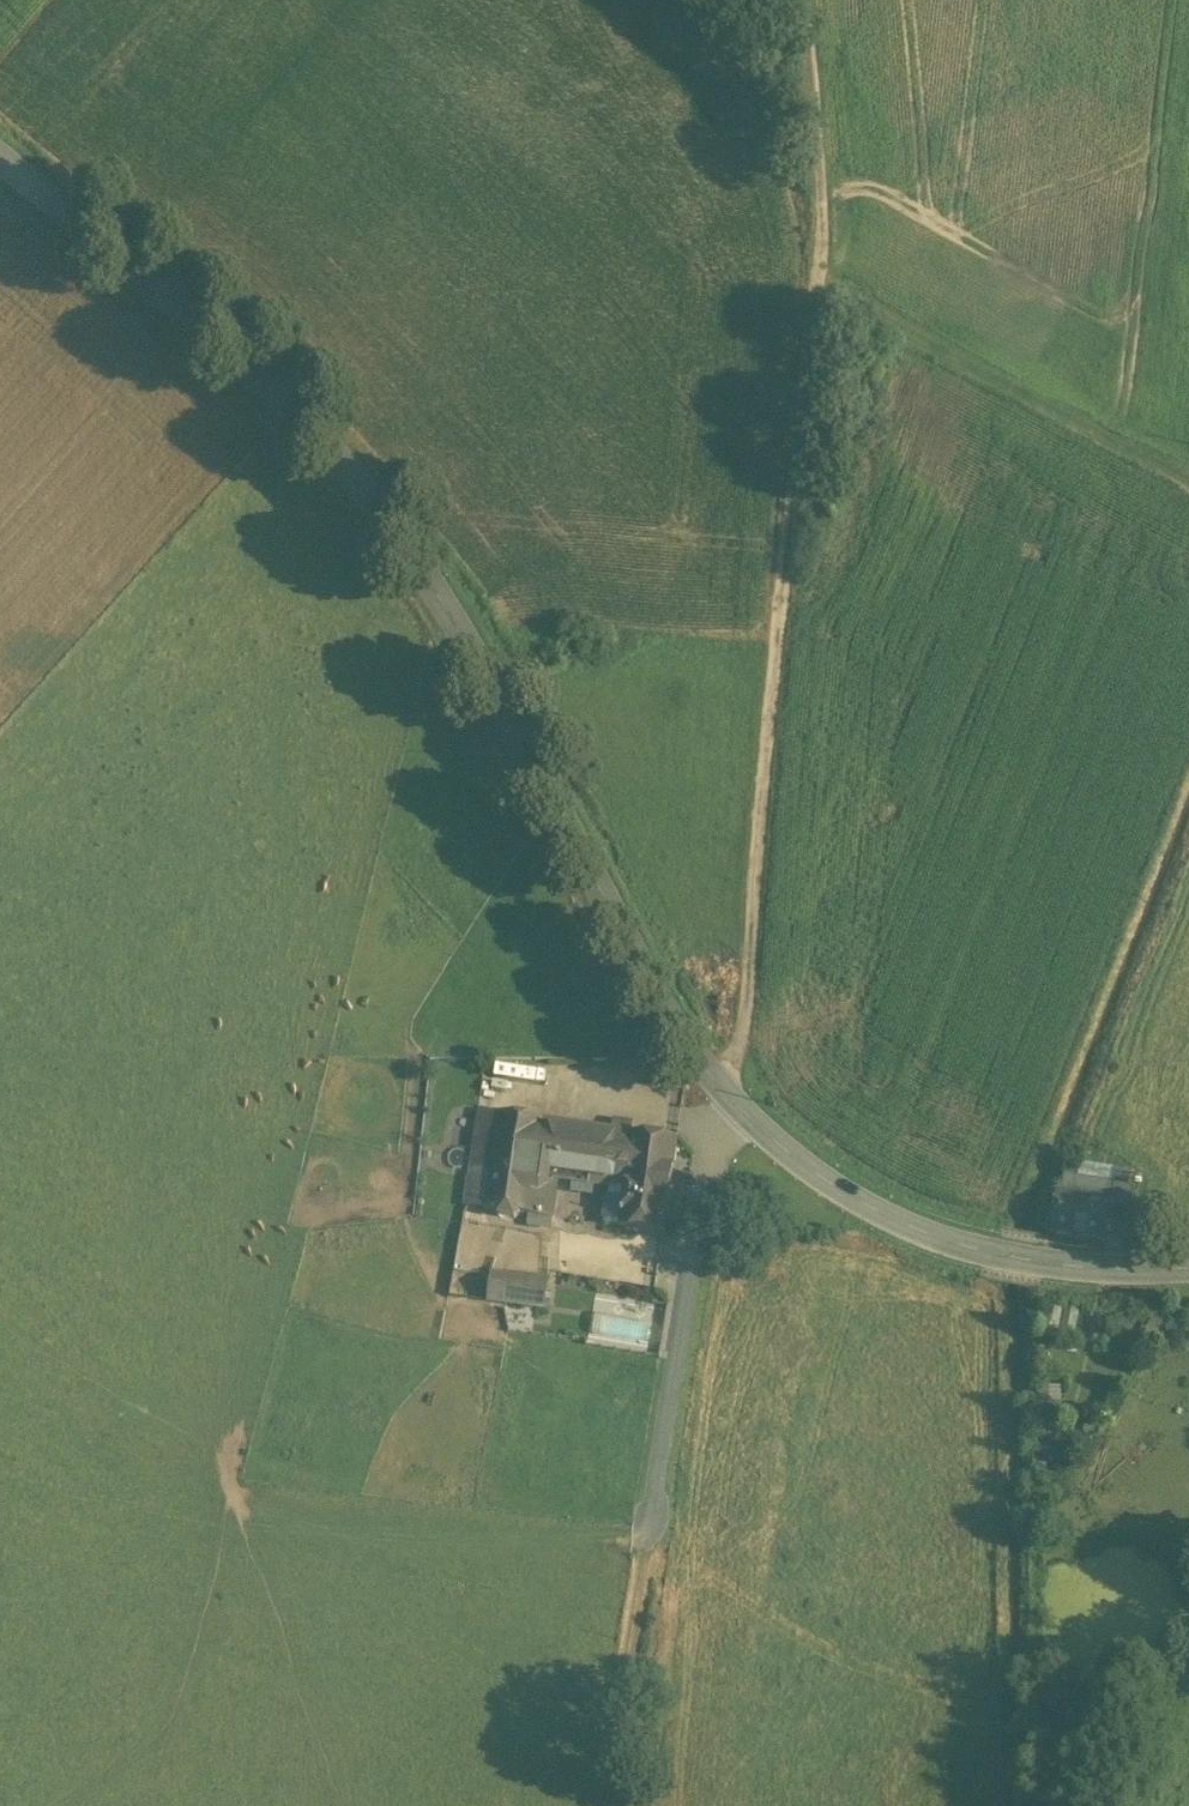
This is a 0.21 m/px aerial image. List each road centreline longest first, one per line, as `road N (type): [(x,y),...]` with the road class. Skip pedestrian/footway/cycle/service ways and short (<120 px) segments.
road 1 (secondary): [(1188,1271),(1052,1262),(936,1237),(822,1177),(692,1056),(462,640),(311,427),(181,308),(0,165)]
road 2 (track): [(734,1095),(709,1152),(650,1537)]
road 3 (track): [(611,1805),(650,1537)]

